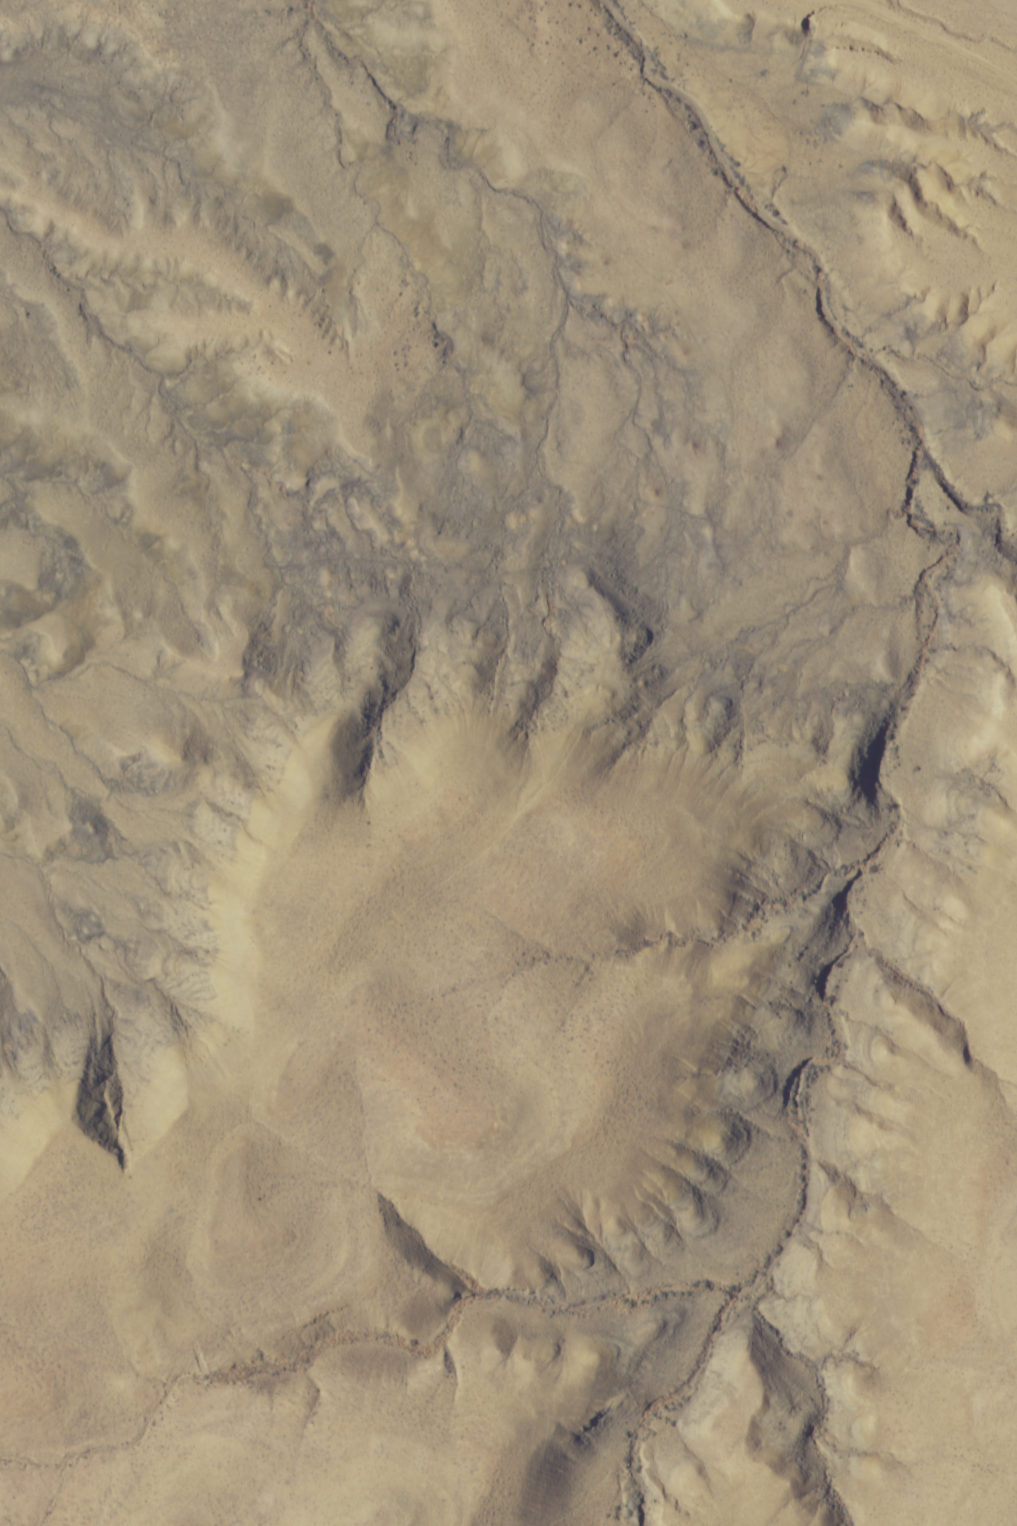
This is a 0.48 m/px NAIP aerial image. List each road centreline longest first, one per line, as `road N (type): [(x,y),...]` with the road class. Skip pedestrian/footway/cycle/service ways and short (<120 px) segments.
road 1 (track): [(1016,81),(819,0)]

